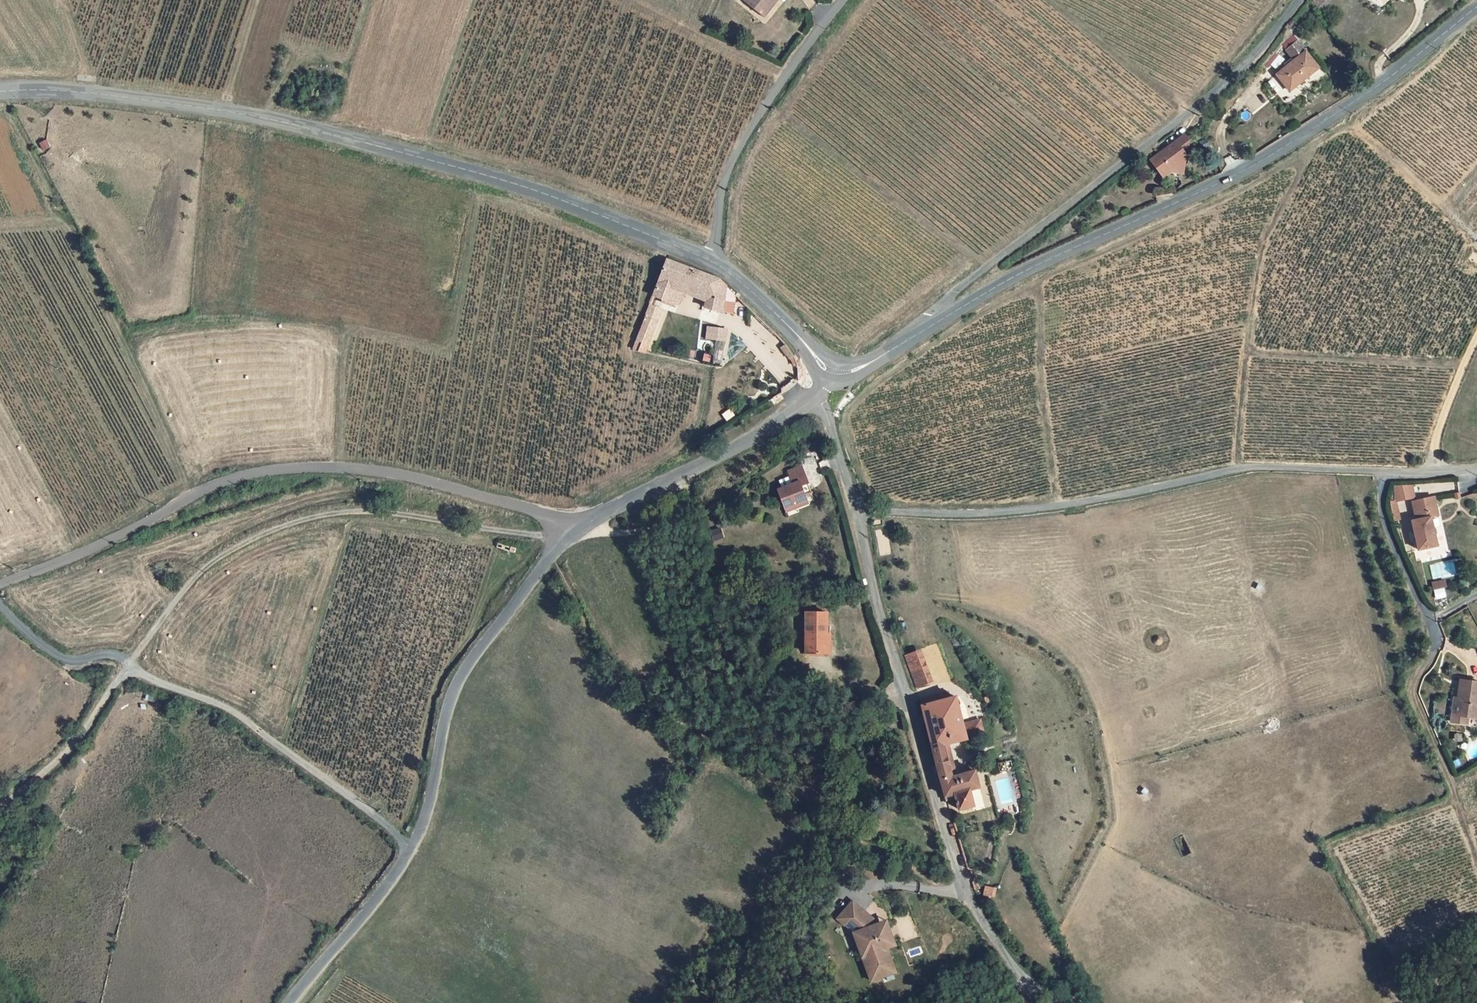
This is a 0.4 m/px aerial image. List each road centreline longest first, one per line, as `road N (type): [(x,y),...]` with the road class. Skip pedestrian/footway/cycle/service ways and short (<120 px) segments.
road 1 (tertiary): [(0,94),(66,92),(277,123),(520,186),(714,263)]
road 2 (track): [(0,809),(68,751),(187,585),(225,551),(287,522),(343,511),(565,539)]
road 3 (tertiary): [(1476,8),(1339,114),(1241,172),(1033,268),(909,337)]
road 4 (unclassified): [(857,509),(1057,507),(1248,467),(1476,467)]
road 5 (unclassified): [(580,527),(374,469),(299,467),(219,483),(112,540),(0,583)]
road 6 (tertiary): [(580,527),(466,667),(410,849),(288,1002)]
road 7 (unclassified): [(909,337),(1250,62),(1300,0)]
road 8 (track): [(410,849),(229,707),(114,655),(57,655),(0,605)]
road 9 (unclassified): [(857,509),(875,596),(966,896),(1013,967)]
road 10 (unclassified): [(841,0),(732,162),(714,263)]
road 11 (tertiary): [(819,398),(580,527)]
road 12 (track): [(1476,242),(1339,114)]
road 13 (tertiary): [(714,263),(835,377)]
road 14 (track): [(1412,679),(1463,818)]
road 15 (track): [(565,539),(652,529),(683,513)]

